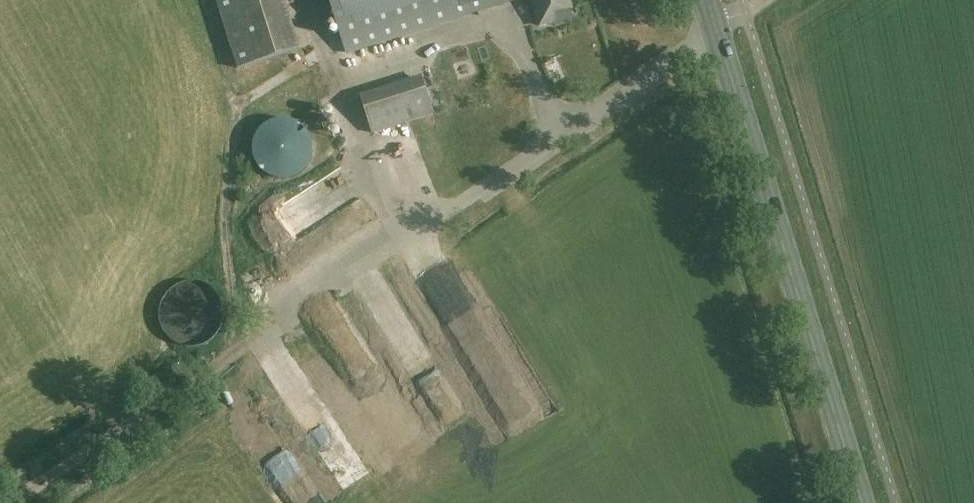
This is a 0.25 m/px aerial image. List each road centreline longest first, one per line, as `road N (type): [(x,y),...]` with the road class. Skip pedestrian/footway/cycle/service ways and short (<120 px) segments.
road 1 (track): [(12,502),(767,0)]
road 2 (secondary): [(861,502),(706,0)]

